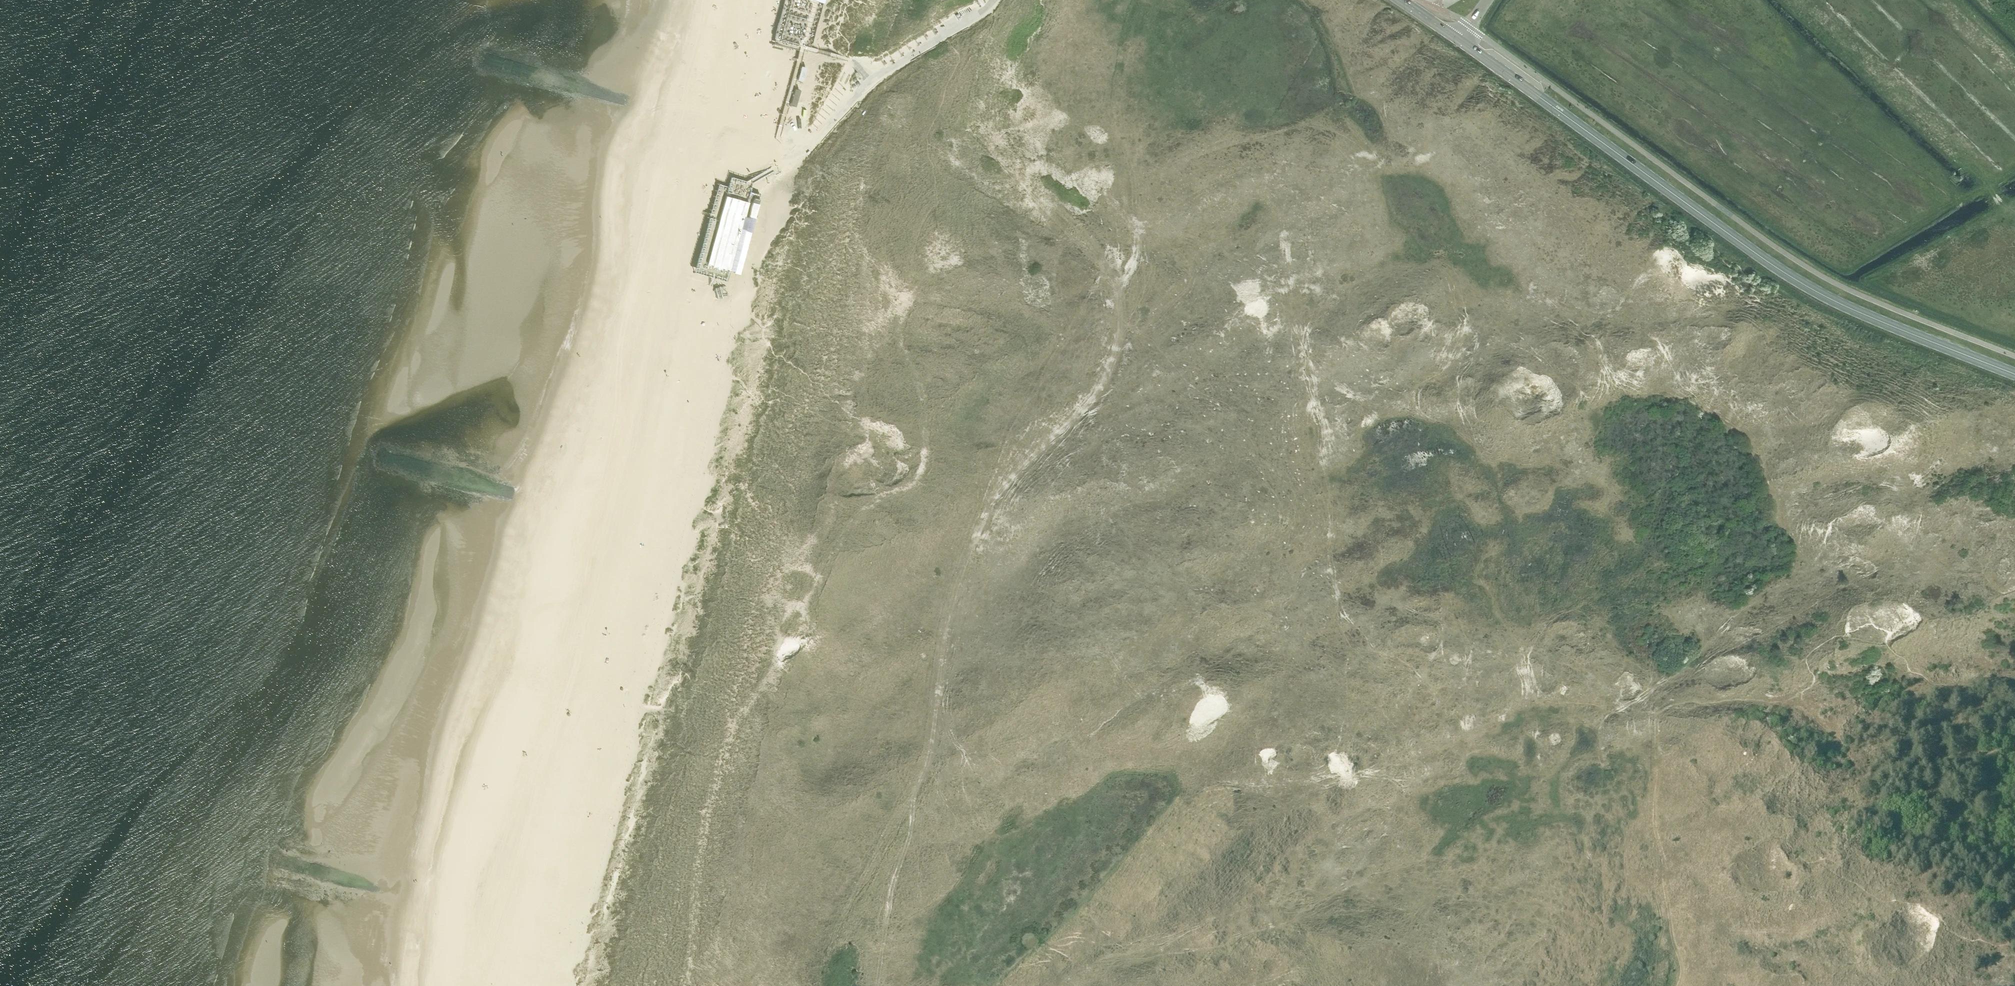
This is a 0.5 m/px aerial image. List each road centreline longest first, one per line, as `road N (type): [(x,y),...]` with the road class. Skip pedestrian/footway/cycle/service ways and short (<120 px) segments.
road 1 (secondary): [(2014,375),(1797,280),(1459,40)]
road 2 (unclassified): [(993,0),(874,78)]

